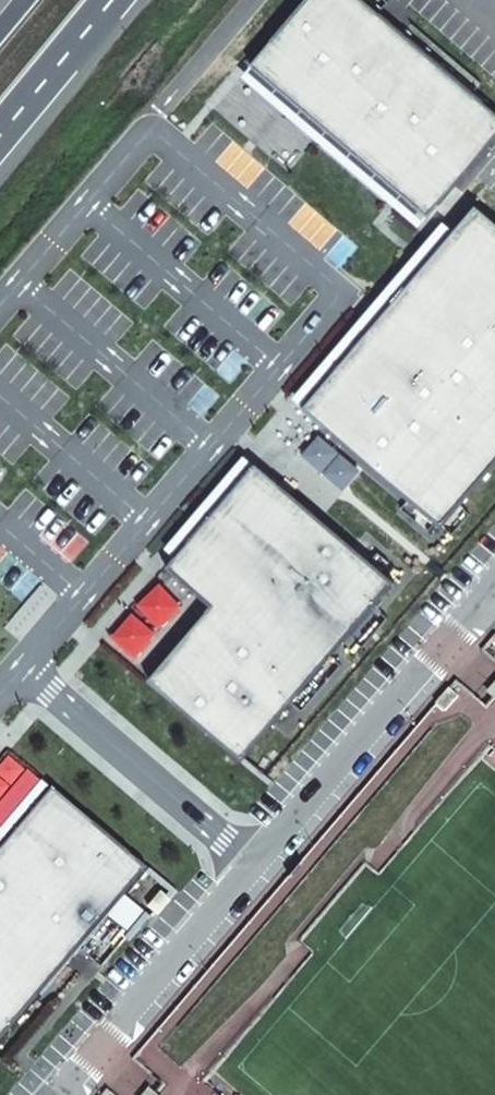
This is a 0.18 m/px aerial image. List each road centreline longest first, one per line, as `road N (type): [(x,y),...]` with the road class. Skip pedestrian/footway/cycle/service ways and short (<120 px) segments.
road 1 (unclassified): [(43,1094),(494,571)]
road 2 (secondary): [(0,142),(119,0)]

